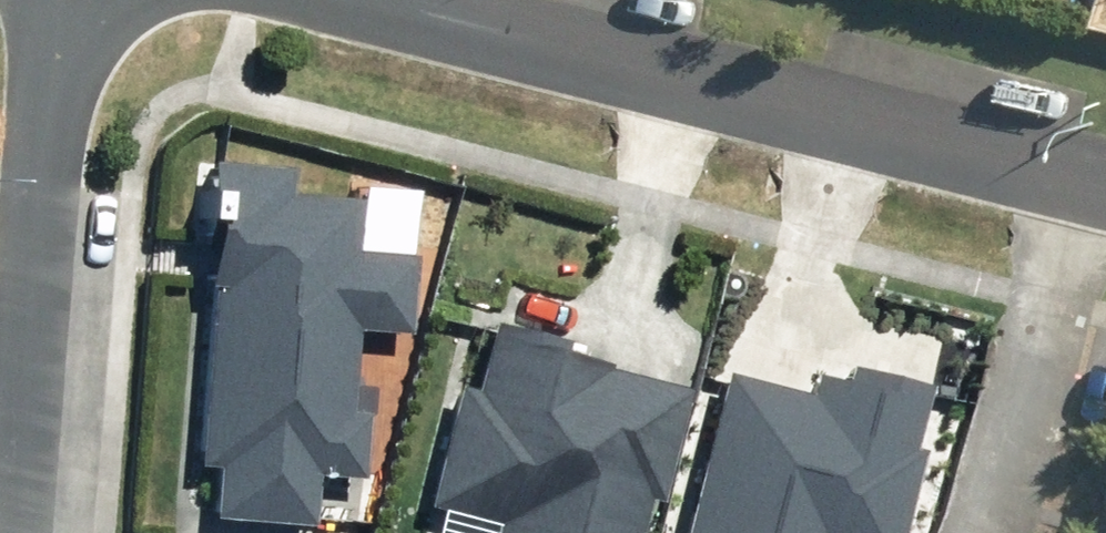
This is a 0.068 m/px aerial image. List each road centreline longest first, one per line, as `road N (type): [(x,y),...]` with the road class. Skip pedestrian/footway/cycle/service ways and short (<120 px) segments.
road 1 (residential): [(400,0),(1091,186)]
road 2 (residential): [(77,0),(30,532)]
road 3 (residential): [(979,532),(1091,186)]

